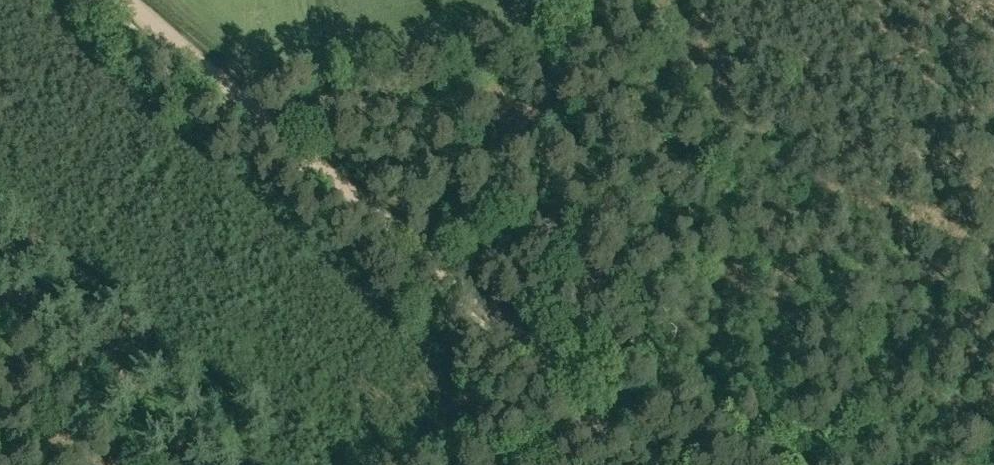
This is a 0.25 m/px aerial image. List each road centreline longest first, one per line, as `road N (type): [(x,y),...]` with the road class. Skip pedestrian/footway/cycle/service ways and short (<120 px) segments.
road 1 (track): [(612,421),(125,0)]

